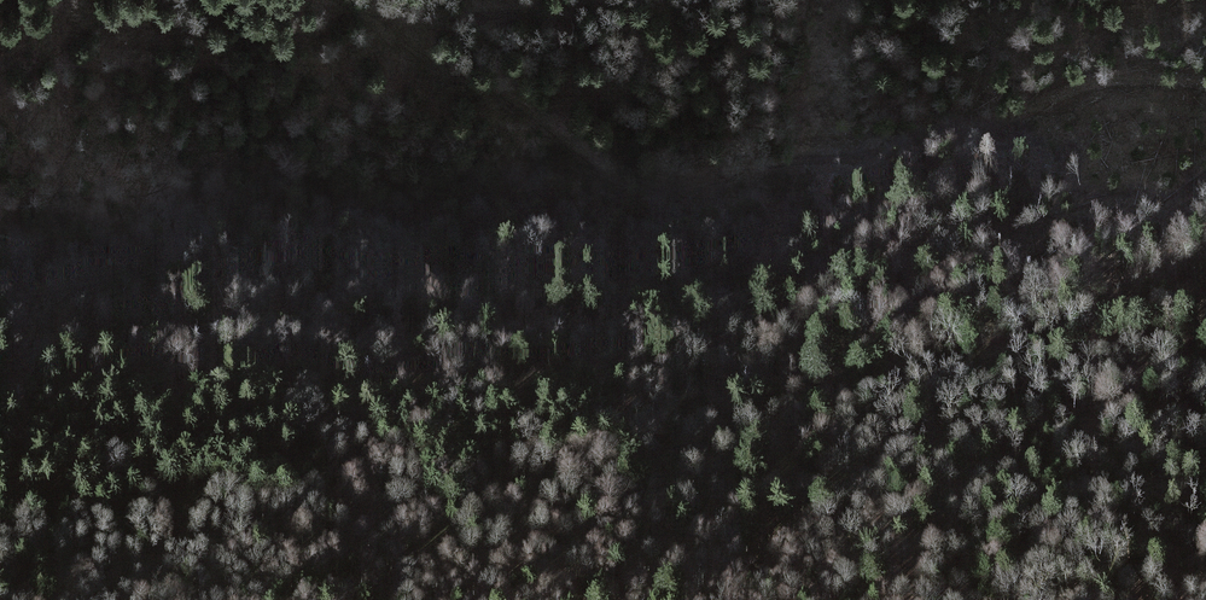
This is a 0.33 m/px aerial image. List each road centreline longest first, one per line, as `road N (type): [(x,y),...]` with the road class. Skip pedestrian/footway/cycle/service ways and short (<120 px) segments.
road 1 (track): [(338,0),(419,54),(431,72),(482,78),(588,159),(649,184),(926,142),(1106,81),(1205,83)]
road 2 (track): [(1205,337),(898,378),(768,419),(700,413),(661,375)]
road 3 (track): [(373,19),(552,0)]

